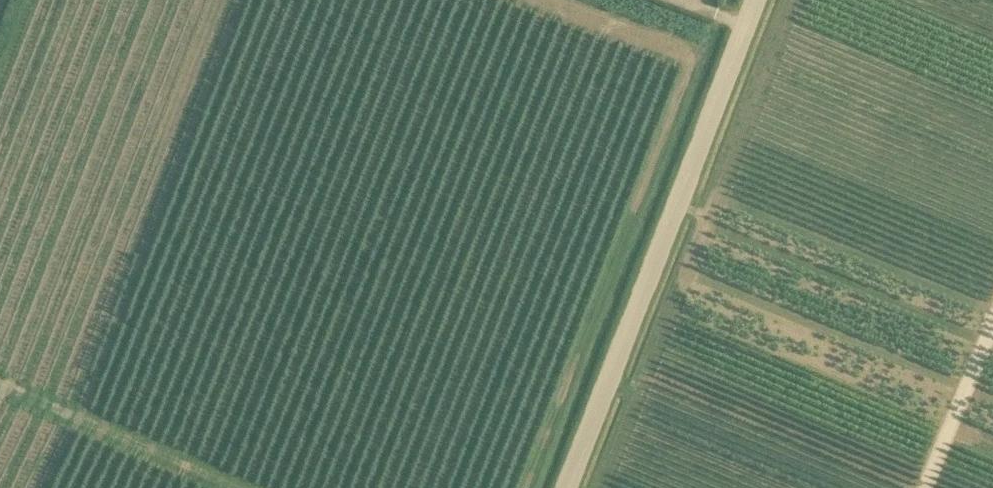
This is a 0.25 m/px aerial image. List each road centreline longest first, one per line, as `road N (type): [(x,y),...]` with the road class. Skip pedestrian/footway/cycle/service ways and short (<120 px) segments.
road 1 (unclassified): [(554,487),(751,0)]

